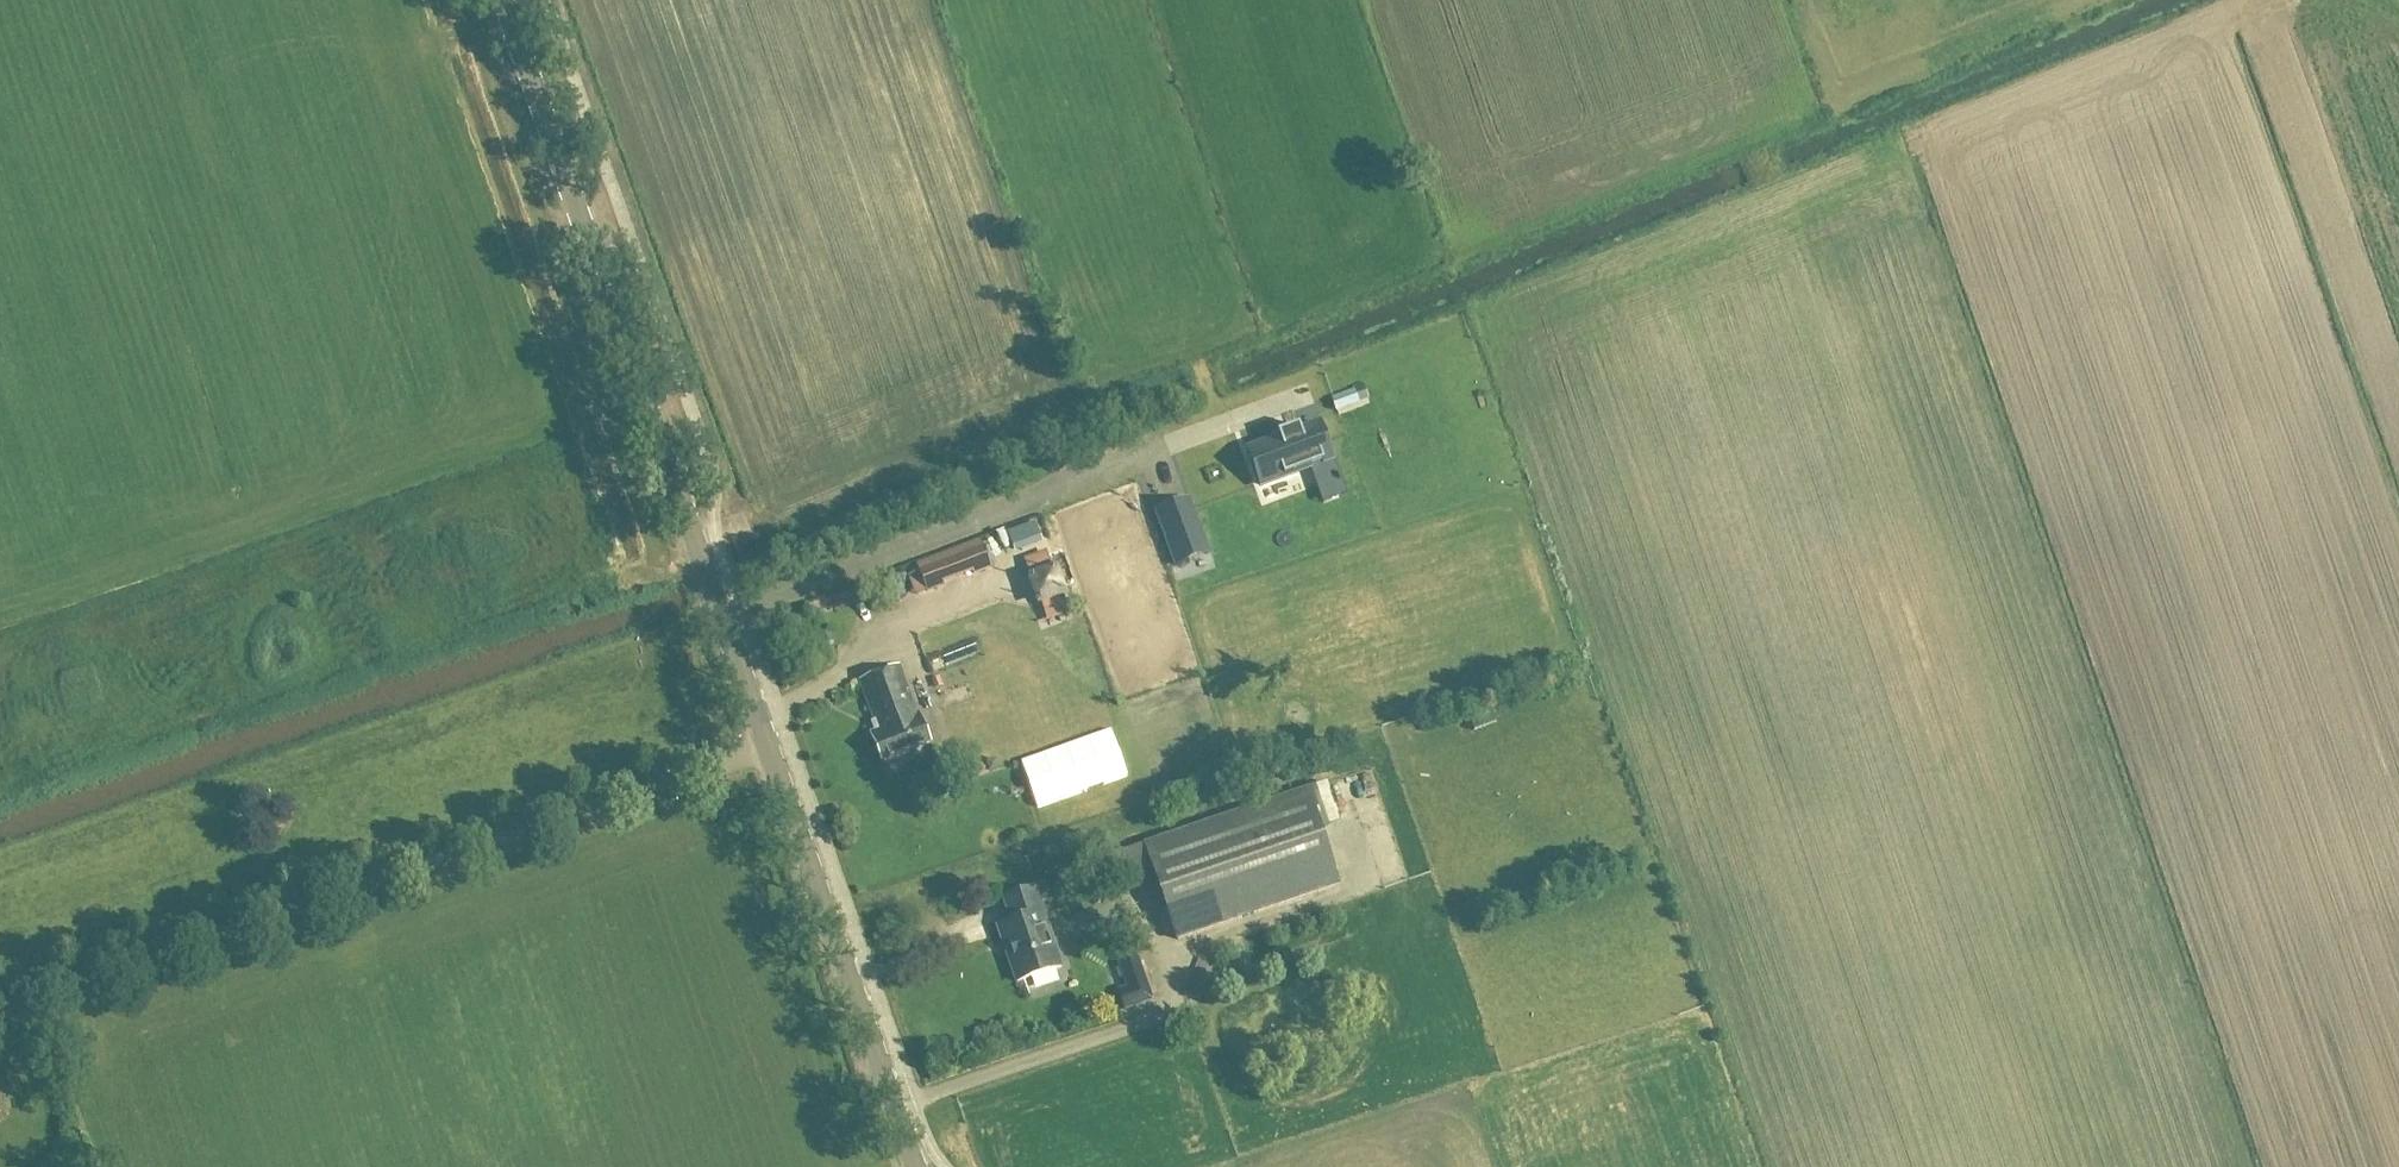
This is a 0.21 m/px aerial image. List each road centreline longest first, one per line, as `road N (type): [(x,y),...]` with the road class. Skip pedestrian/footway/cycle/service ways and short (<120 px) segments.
road 1 (tertiary): [(915,1166),(506,0)]

